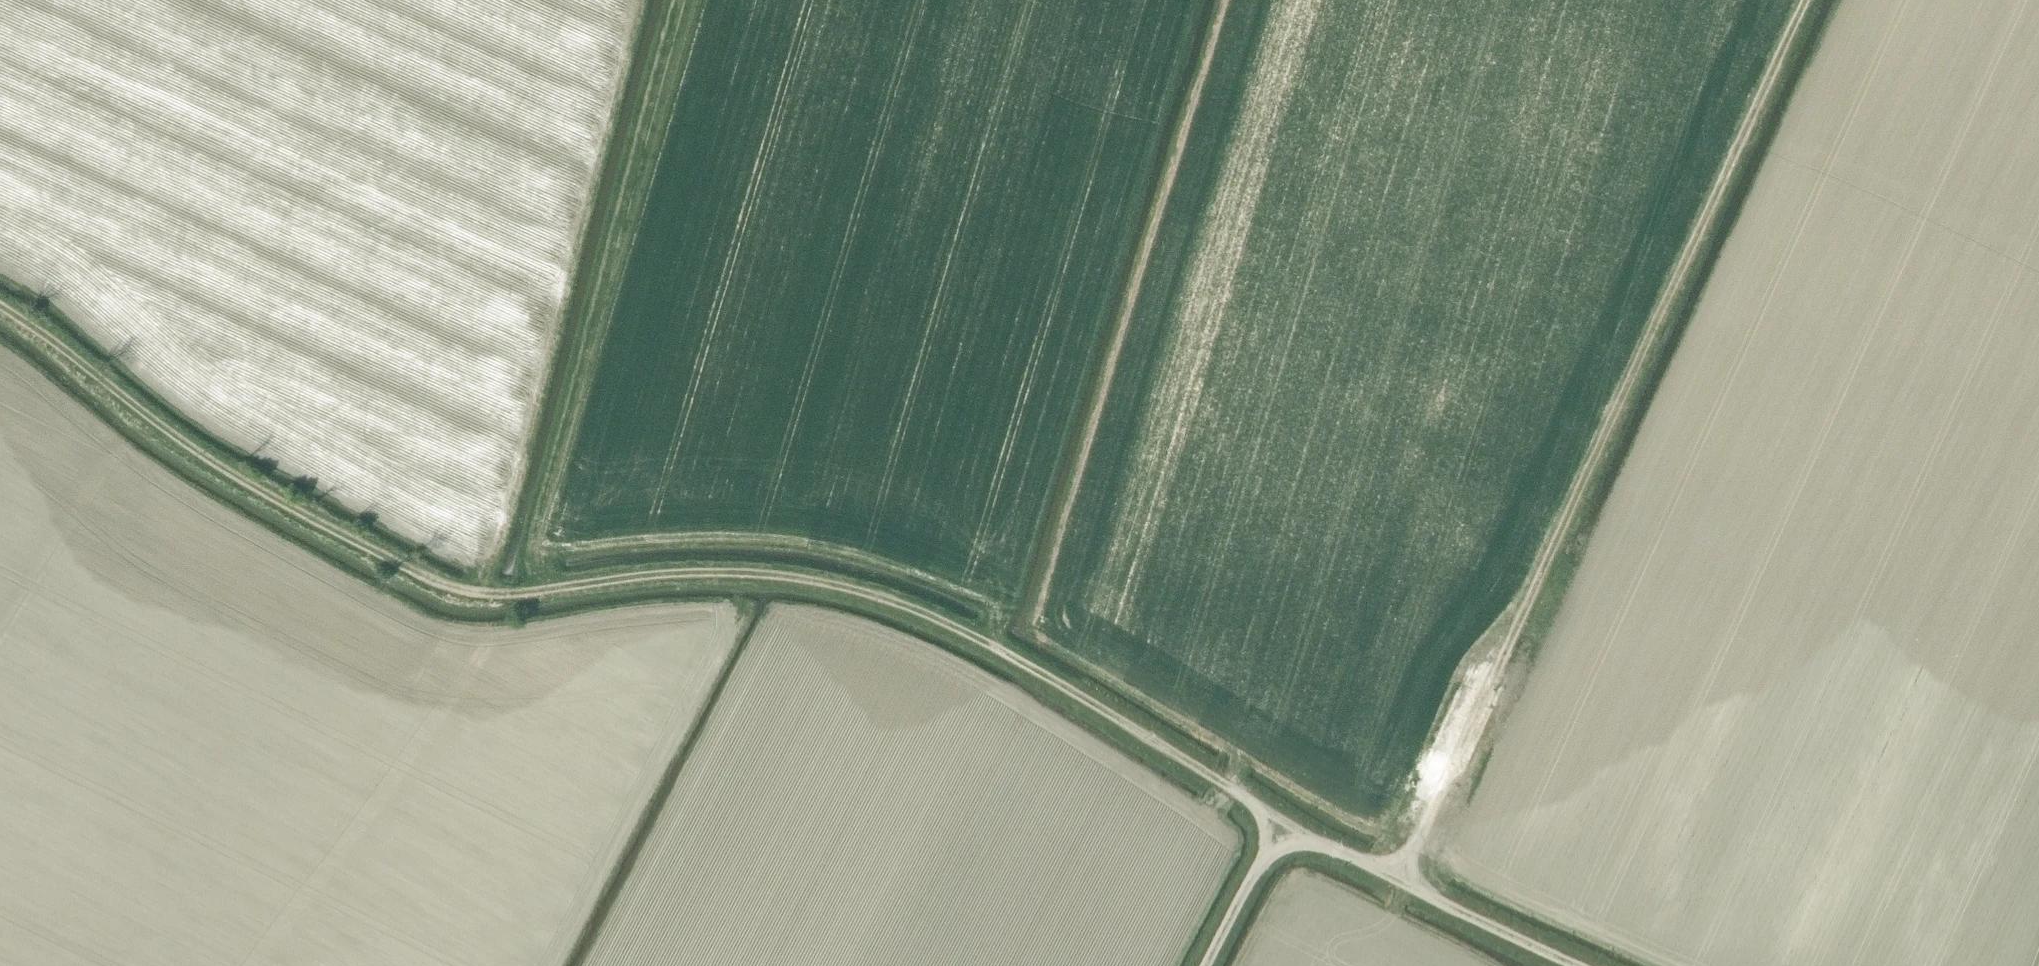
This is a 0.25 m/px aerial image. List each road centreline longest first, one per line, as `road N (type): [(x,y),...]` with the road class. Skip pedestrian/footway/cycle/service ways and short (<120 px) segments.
road 1 (track): [(1254,803),(1021,661),(857,588),(764,572),(661,573),(498,595),(457,589),(281,503),(152,425),(0,306)]
road 2 (track): [(1399,878),(1808,0)]
road 3 (track): [(1582,965),(1254,803)]
road 4 (track): [(1206,965),(1263,856),(1296,840),(1319,842)]

